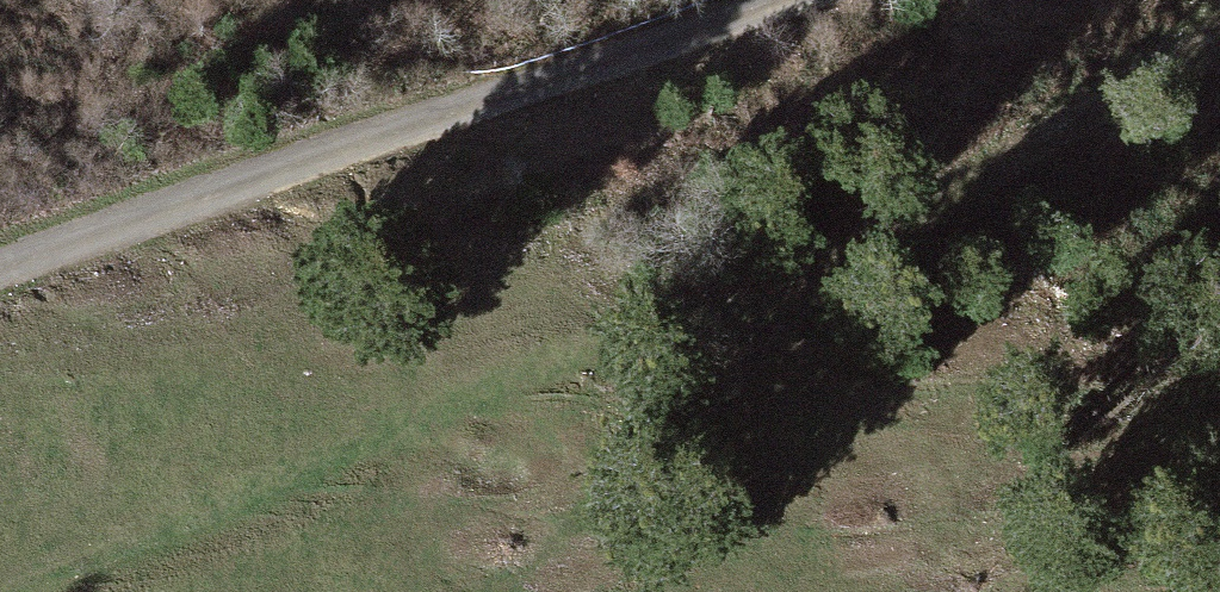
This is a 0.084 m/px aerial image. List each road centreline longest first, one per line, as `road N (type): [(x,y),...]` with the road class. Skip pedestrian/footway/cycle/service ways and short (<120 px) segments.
road 1 (track): [(0,591),(572,349),(799,296),(1219,21)]
road 2 (unclassified): [(767,0),(0,259)]

